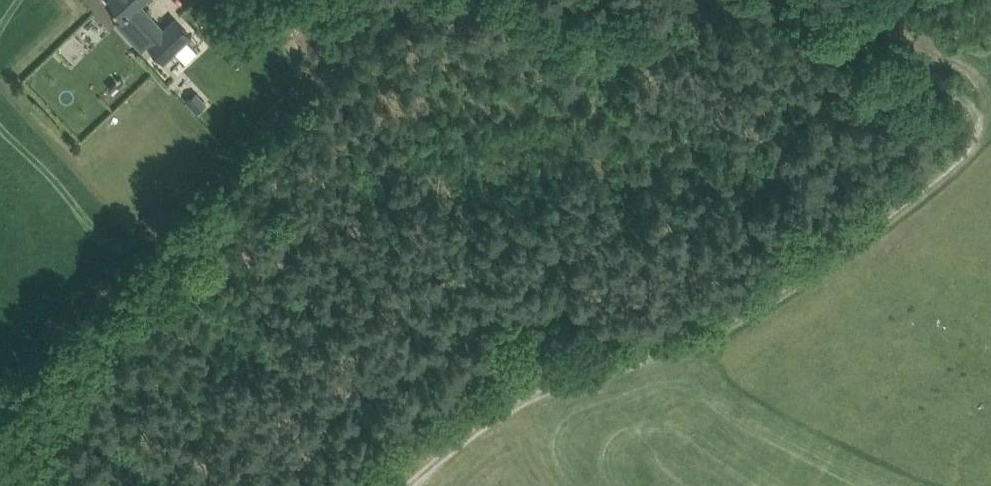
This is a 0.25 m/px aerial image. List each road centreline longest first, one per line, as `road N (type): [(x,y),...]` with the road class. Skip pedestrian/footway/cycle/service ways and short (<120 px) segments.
road 1 (track): [(403,485),(519,399),(676,353),(825,261),(960,150),(982,112),(978,76),(911,45),(891,0)]

